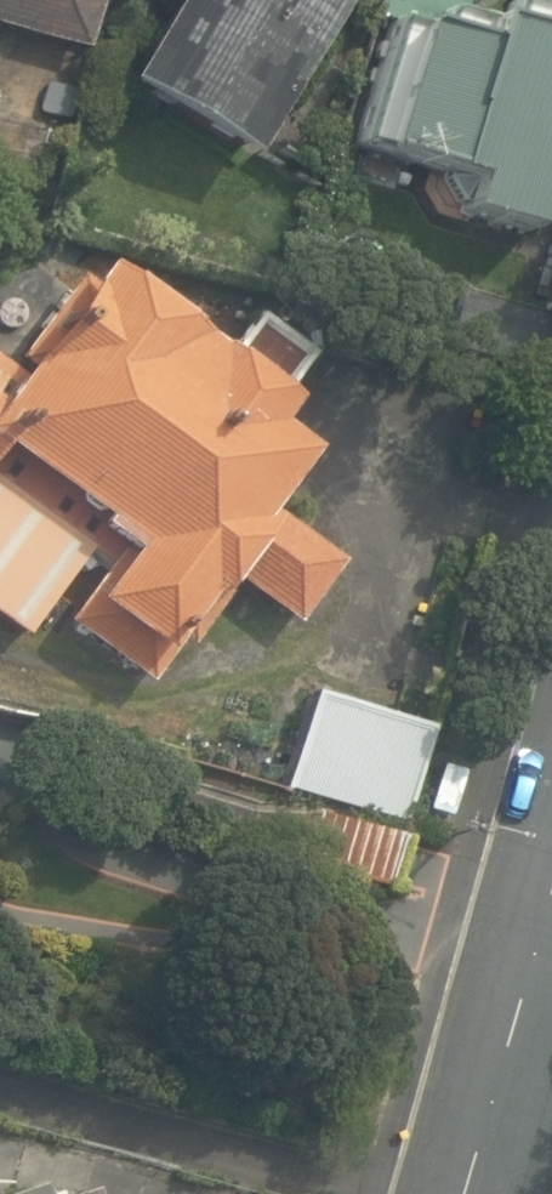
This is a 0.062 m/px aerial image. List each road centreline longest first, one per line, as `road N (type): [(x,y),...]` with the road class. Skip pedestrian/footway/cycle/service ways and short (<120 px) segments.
road 1 (secondary): [(551,896),(462,1193)]

